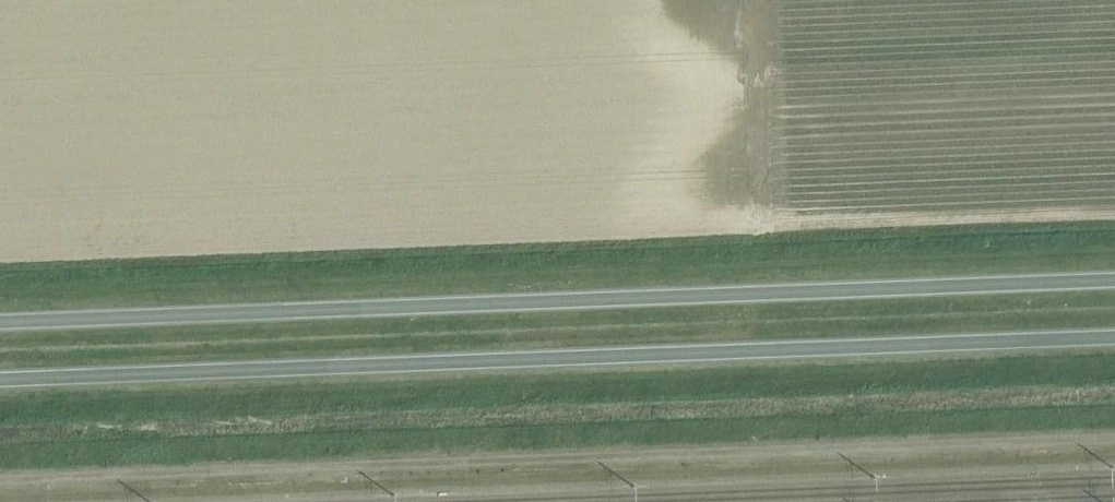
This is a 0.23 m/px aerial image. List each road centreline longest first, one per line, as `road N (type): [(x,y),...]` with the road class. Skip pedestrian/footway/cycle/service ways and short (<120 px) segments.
road 1 (trunk): [(0,379),(1114,336)]
road 2 (trunk): [(1114,279),(0,321)]
road 3 (track): [(0,478),(1114,439)]

